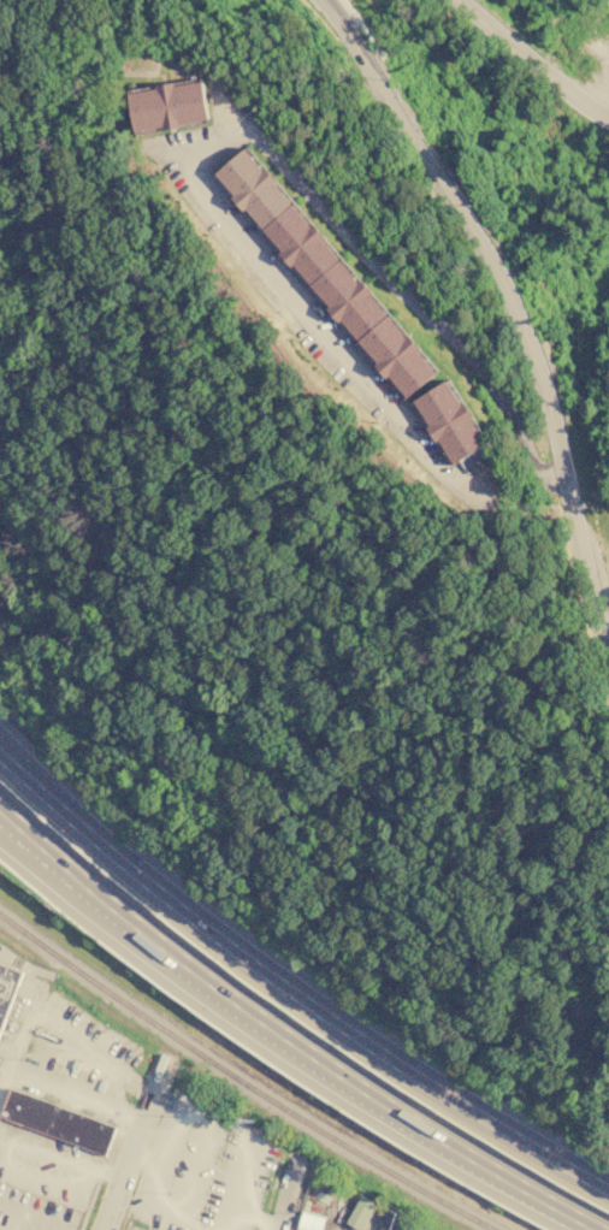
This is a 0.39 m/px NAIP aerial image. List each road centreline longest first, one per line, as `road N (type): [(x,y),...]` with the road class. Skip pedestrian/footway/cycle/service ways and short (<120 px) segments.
road 1 (residential): [(564,486),(479,369),(252,124),(211,138),(195,155),(200,183),(445,480)]
road 2 (residential): [(608,664),(531,349),(501,280),(325,0)]
road 3 (motorway): [(608,1192),(284,995),(146,887)]
road 4 (motorway): [(28,844),(382,1096)]
road 5 (motorway): [(382,1096),(606,1229)]
road 6 (motorway): [(146,887),(0,752)]
road 7 (residential): [(457,0),(608,118)]
road 8 (residential): [(100,1229),(152,1087)]

